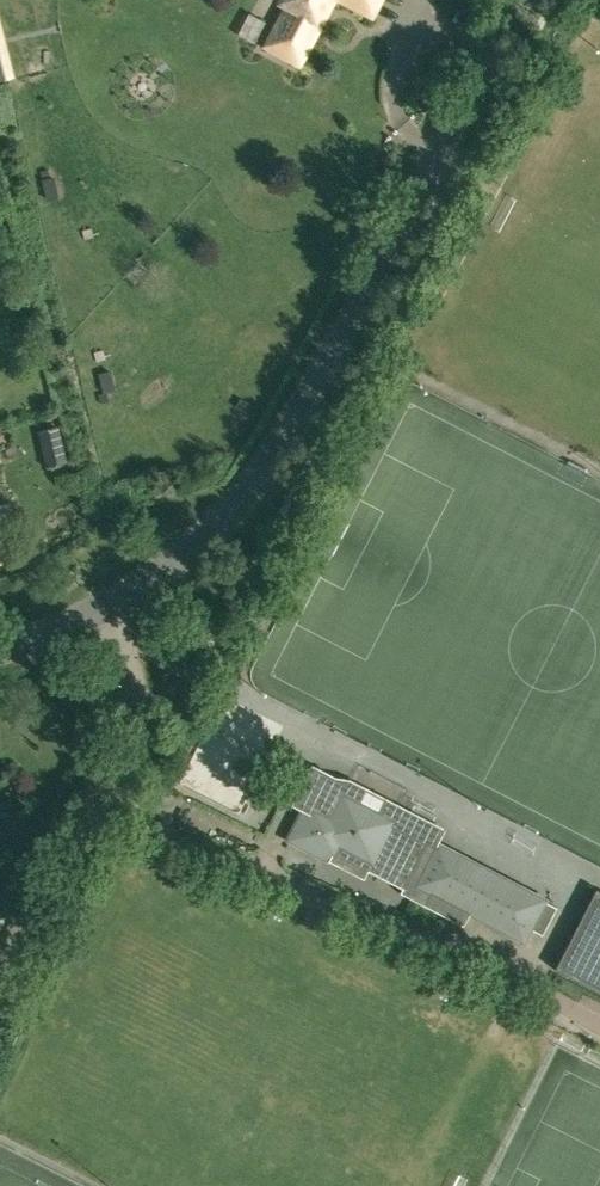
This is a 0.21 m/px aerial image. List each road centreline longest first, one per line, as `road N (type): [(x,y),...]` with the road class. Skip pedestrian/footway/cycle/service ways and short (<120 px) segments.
road 1 (tertiary): [(102,610),(181,563),(257,484),(517,0)]
road 2 (residential): [(0,969),(119,746),(132,703),(102,610)]

